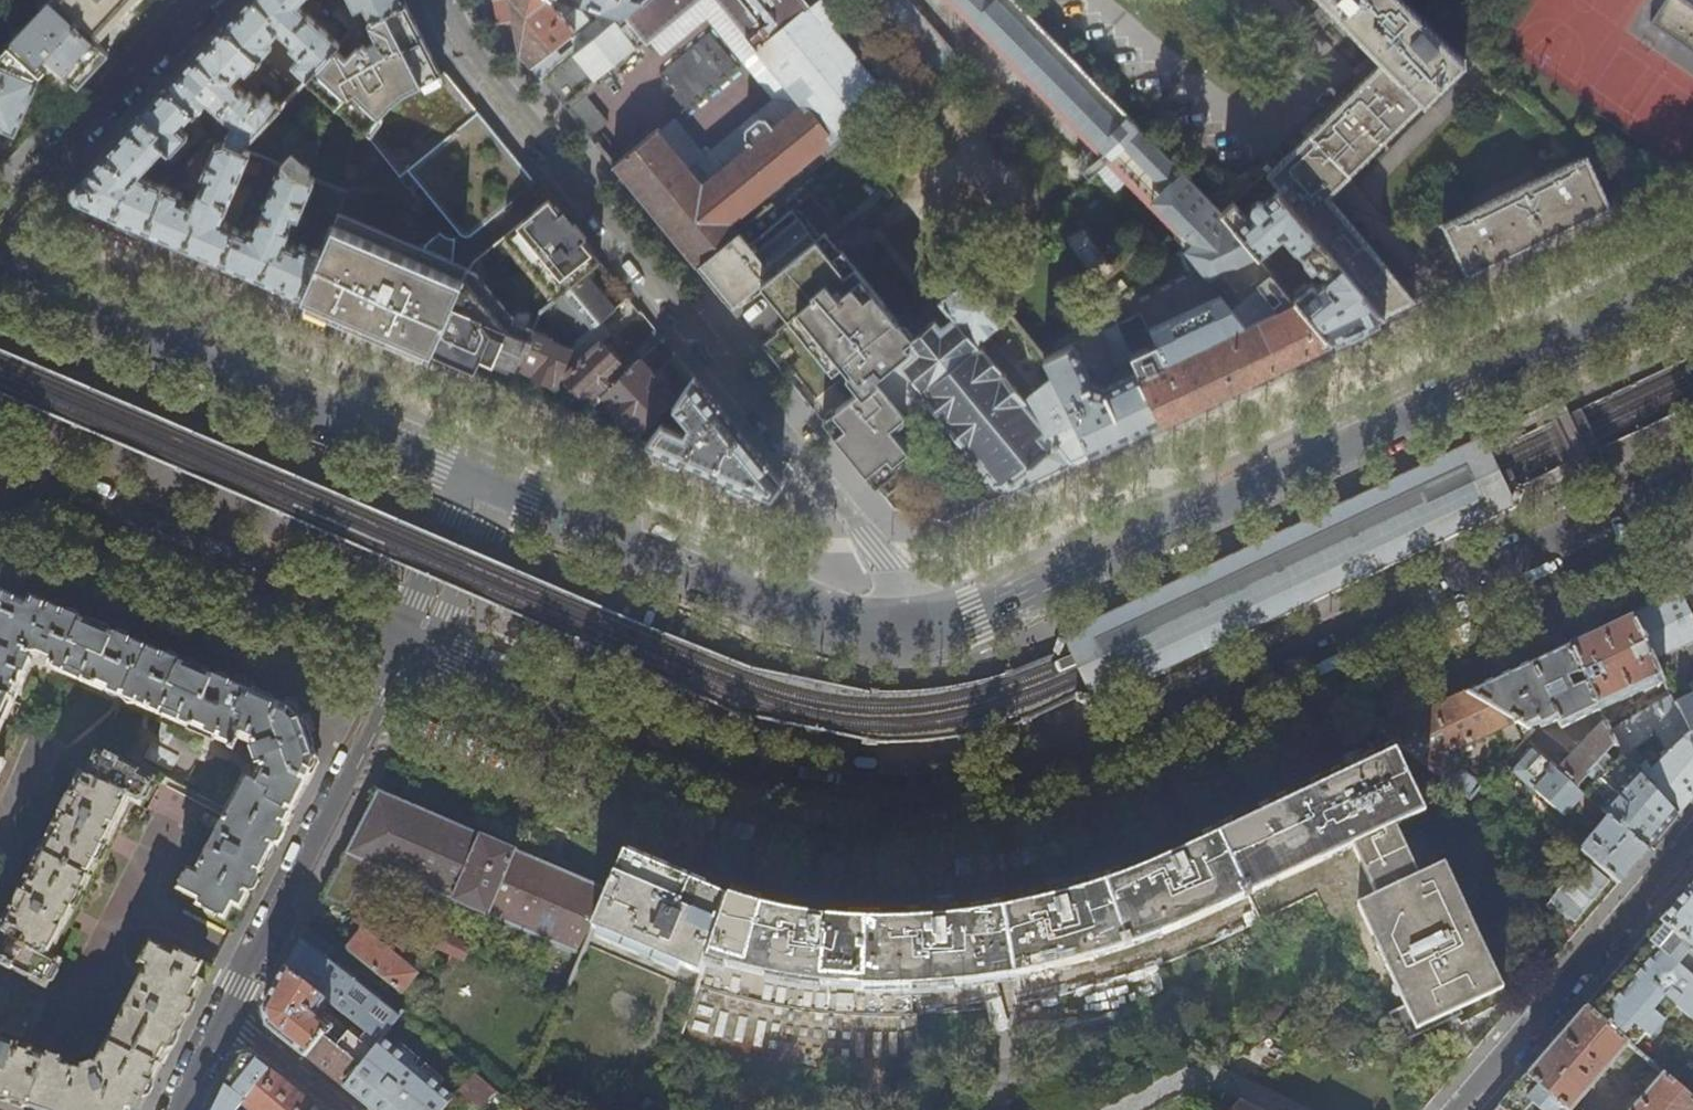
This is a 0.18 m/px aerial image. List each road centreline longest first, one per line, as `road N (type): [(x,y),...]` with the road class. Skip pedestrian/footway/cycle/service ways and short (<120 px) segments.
road 1 (primary): [(417,646),(714,773),(789,795),(877,802),(969,795),(1090,761),(1692,476)]
road 2 (primary): [(1692,283),(971,609),(871,631)]
road 3 (residential): [(442,0),(460,33),(863,525),(886,563),(871,631)]
road 4 (primary): [(486,480),(0,272)]
road 5 (primary): [(15,477),(417,646)]
road 6 (primary): [(871,631),(778,605),(486,480)]
road 7 (residential): [(417,646),(228,1012)]
road 8 (residential): [(1458,1109),(1692,834)]
road 9 (residential): [(206,0),(0,227)]
road 10 (residential): [(417,646),(448,611),(483,529),(486,480)]
road 11 (residential): [(486,480),(458,518),(423,601),(417,646)]
road 12 (residential): [(228,1012),(349,1109)]

